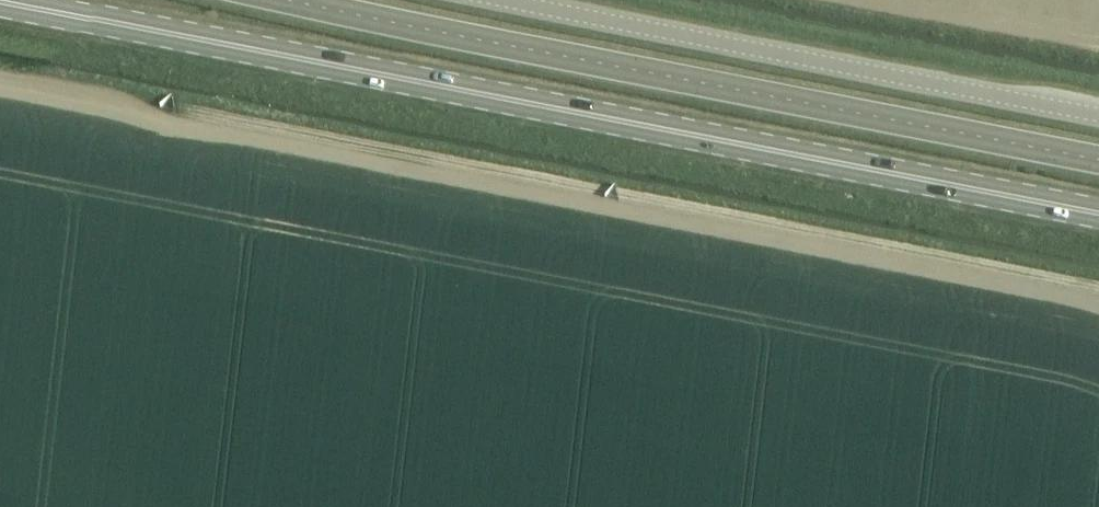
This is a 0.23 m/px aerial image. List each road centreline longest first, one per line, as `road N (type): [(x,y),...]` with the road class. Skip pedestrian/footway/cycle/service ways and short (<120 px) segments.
road 1 (primary): [(1098,217),(0,3)]
road 2 (track): [(1098,291),(189,112)]
road 3 (unclassified): [(1098,117),(502,0)]

